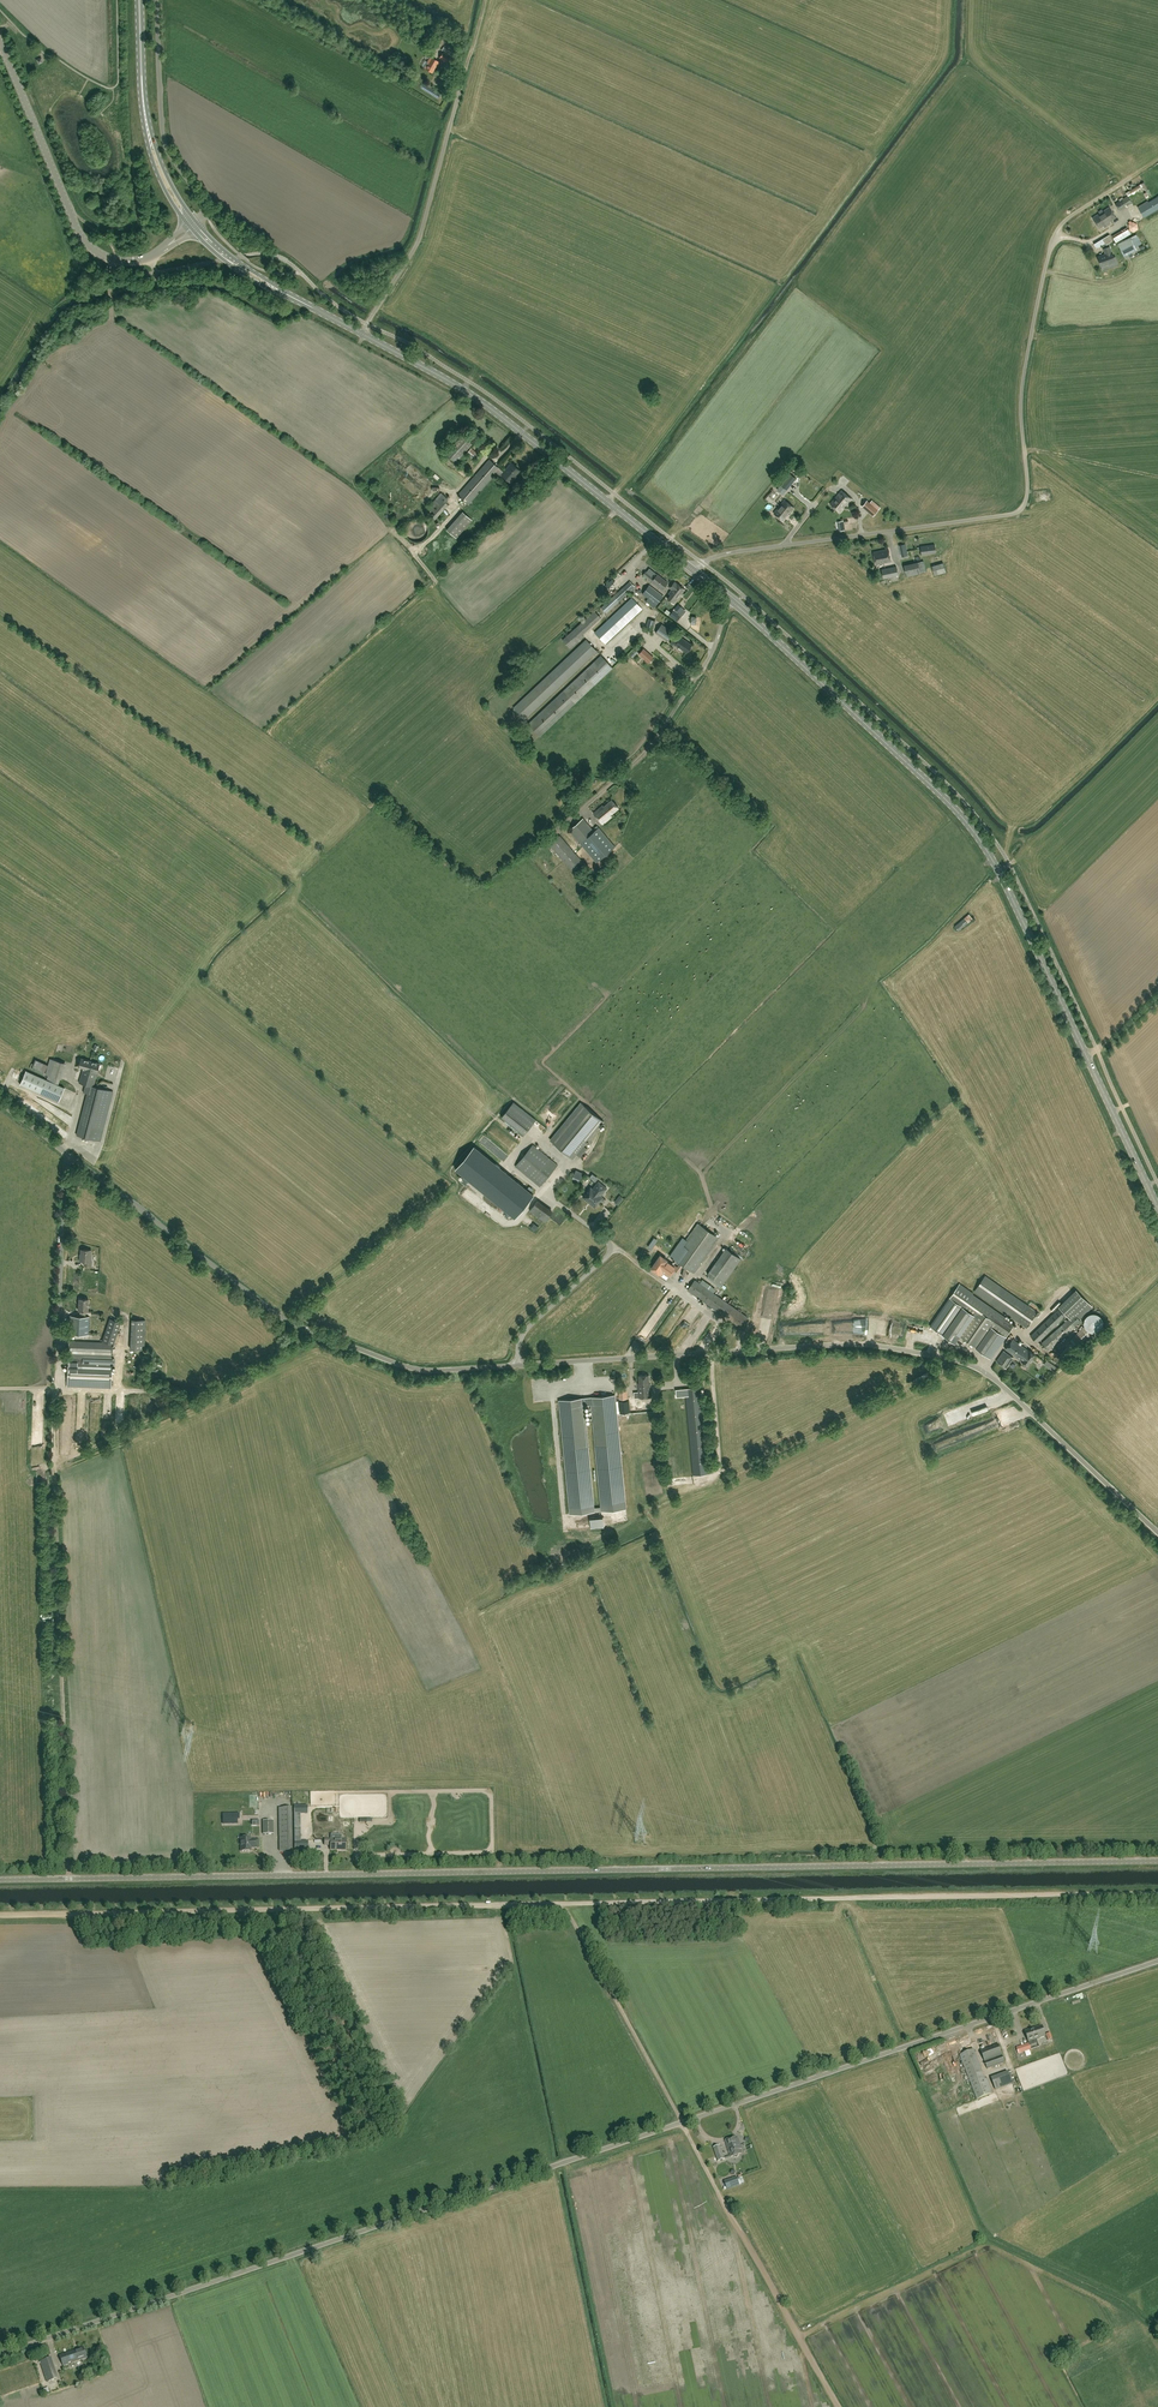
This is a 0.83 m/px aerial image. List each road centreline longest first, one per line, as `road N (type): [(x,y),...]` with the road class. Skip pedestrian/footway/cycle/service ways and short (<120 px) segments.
road 1 (unclassified): [(0,2354),(1157,1962)]
road 2 (tertiary): [(0,1880),(1157,1862)]
road 3 (primary): [(1157,1208),(975,833),(734,602)]
road 4 (unclassified): [(1157,1533),(996,1380),(953,1360),(856,1344),(519,1365)]
road 5 (unclassified): [(693,570),(735,552),(1019,511),(1028,487),(1022,386),(1052,243),(1066,220),(1122,183)]
road 6 (unclassified): [(519,1365),(422,1370),(291,1322),(0,1103)]
road 7 (track): [(563,1904),(1157,1893)]
road 8 (track): [(563,1904),(838,2406)]
road 9 (track): [(0,1915),(563,1904)]
road 10 (track): [(54,1466),(69,1879)]
road 11 (primary): [(693,570),(468,393),(361,335)]
road 12 (tertiary): [(194,226),(146,260),(115,261),(93,249),(0,40)]
road 13 (track): [(329,1337),(54,1466)]
road 14 (unclassified): [(361,335),(419,239),(466,68)]
road 15 (unclassified): [(194,226),(204,211),(163,130),(159,0)]
road 16 (primary): [(194,226),(151,146),(138,0)]
road 17 (primary): [(361,335),(248,273),(194,226)]
road 18 (unclassified): [(519,1365),(524,1332),(608,1256),(615,1246),(607,1240)]
road 19 (unclassified): [(661,730),(734,602)]
road 20 (track): [(717,1472),(712,1353)]

